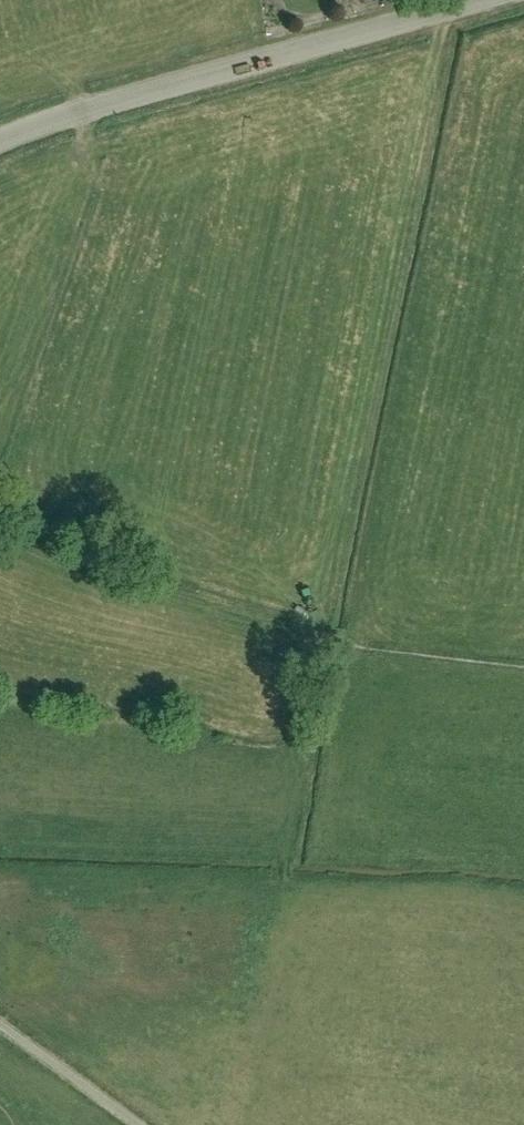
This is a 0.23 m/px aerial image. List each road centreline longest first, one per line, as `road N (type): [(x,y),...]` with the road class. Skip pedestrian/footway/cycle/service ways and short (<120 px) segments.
road 1 (unclassified): [(0,140),(136,92),(481,0)]

